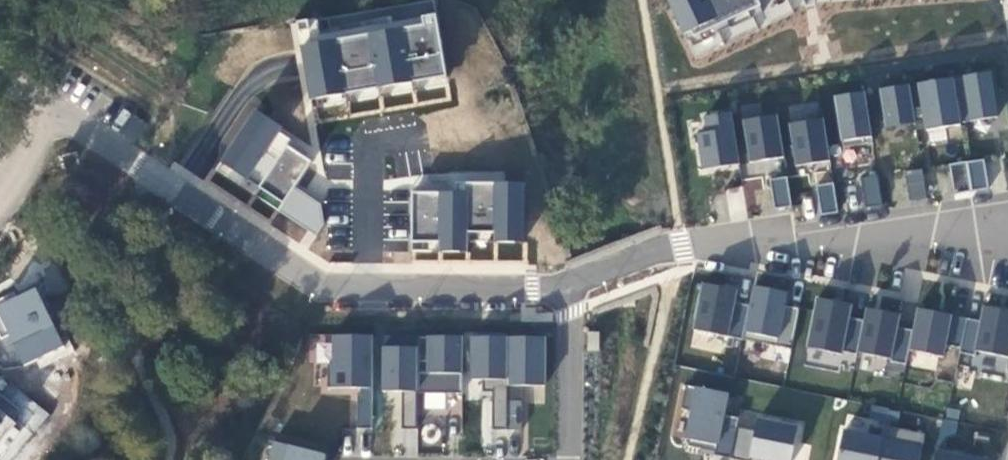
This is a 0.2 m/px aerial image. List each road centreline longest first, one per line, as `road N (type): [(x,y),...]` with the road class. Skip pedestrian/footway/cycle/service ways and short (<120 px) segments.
road 1 (residential): [(67,108),(315,281),(531,289),(573,276)]
road 2 (residential): [(573,276),(680,244),(1007,223)]
road 3 (residential): [(573,276),(568,459)]
road 4 (residential): [(67,108),(0,208)]

